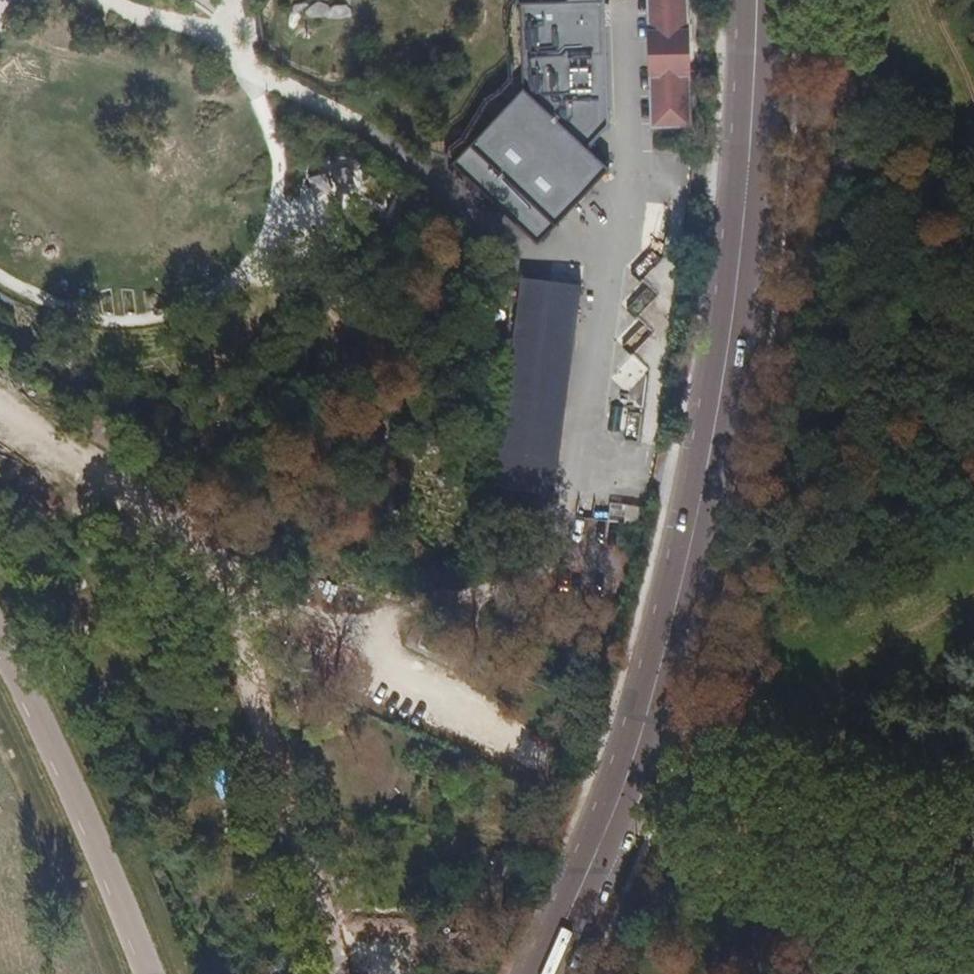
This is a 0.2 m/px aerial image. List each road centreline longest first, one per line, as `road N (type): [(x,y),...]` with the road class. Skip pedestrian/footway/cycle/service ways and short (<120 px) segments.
road 1 (secondary): [(755,0),(746,181),(719,405),(676,603),(619,797),(543,973)]

